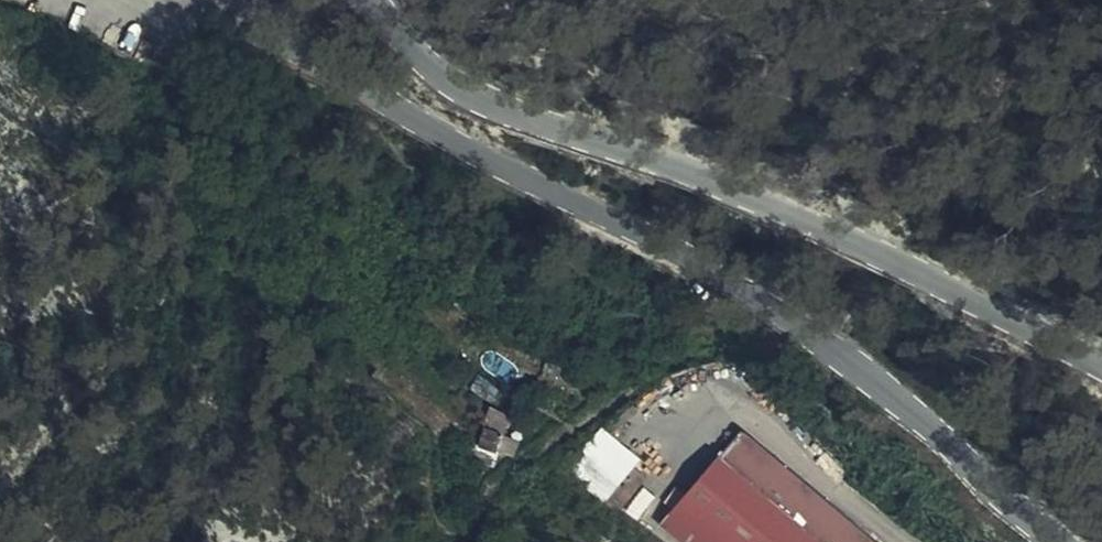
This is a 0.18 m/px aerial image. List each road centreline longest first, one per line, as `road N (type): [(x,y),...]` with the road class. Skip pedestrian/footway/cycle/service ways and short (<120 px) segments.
road 1 (tertiary): [(1067,541),(856,364),(668,255),(301,66),(254,23),(255,0)]
road 2 (tertiary): [(377,0),(452,73),(508,112),(887,250),(1101,360)]

